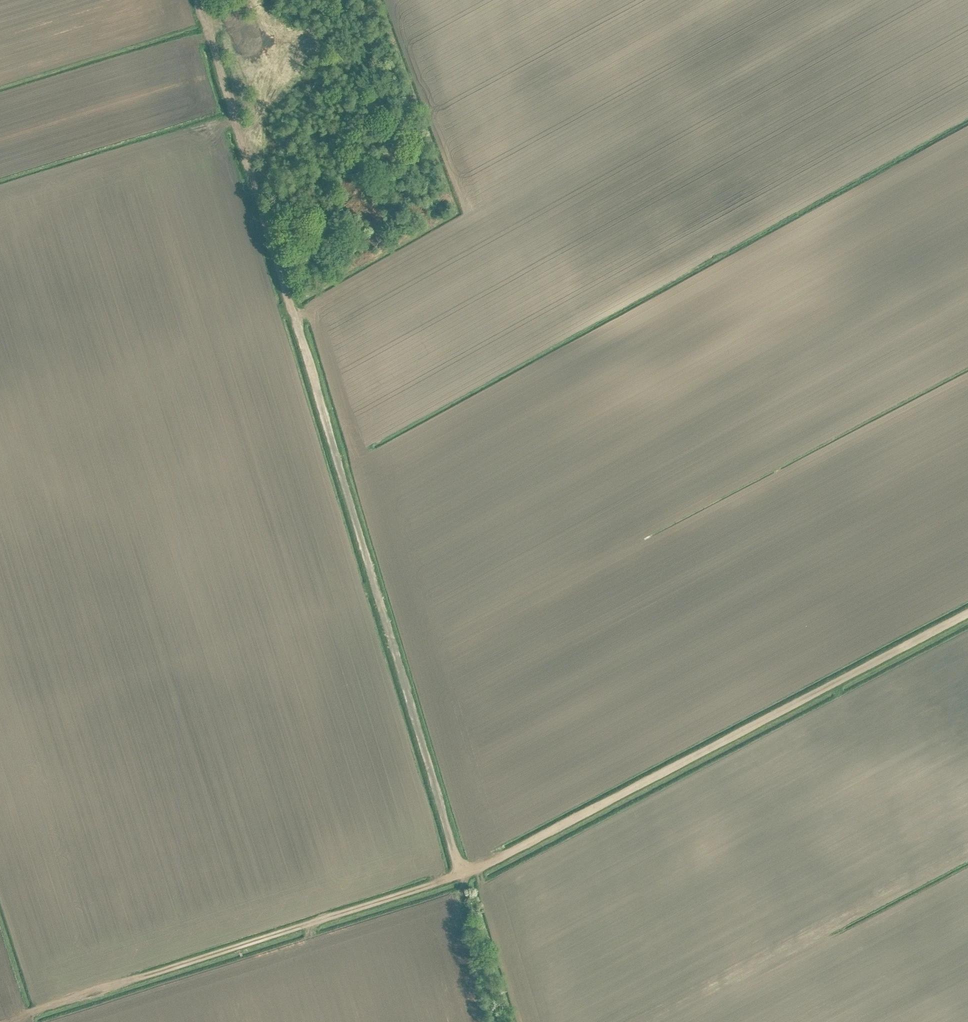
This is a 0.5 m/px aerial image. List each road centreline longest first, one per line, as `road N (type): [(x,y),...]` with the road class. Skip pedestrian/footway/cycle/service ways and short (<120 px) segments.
road 1 (track): [(967,612),(461,874),(34,1012)]
road 2 (track): [(461,874),(197,0)]

